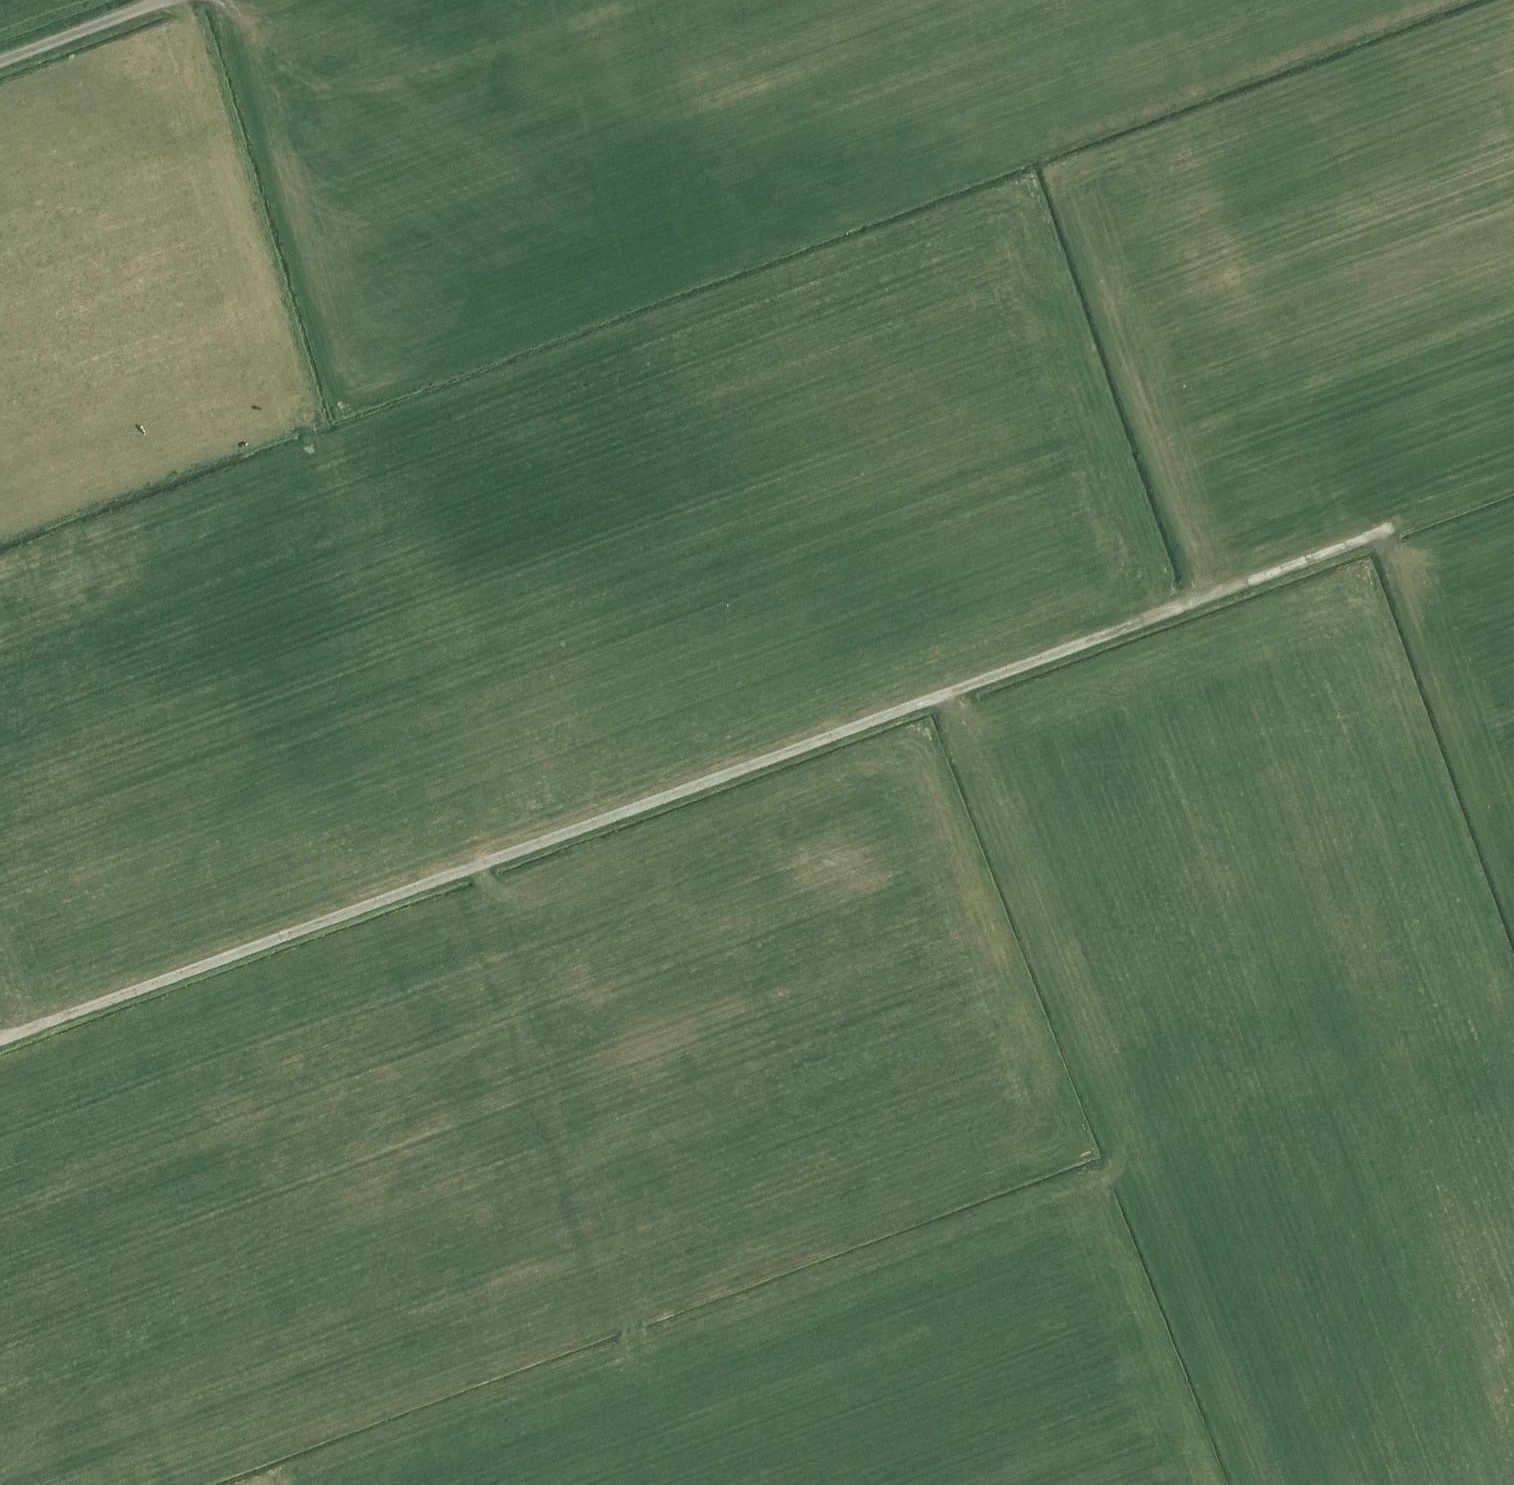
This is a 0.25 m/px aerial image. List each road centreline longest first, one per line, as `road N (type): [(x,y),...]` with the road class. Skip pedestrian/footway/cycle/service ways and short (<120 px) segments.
road 1 (track): [(0,64),(172,0)]

